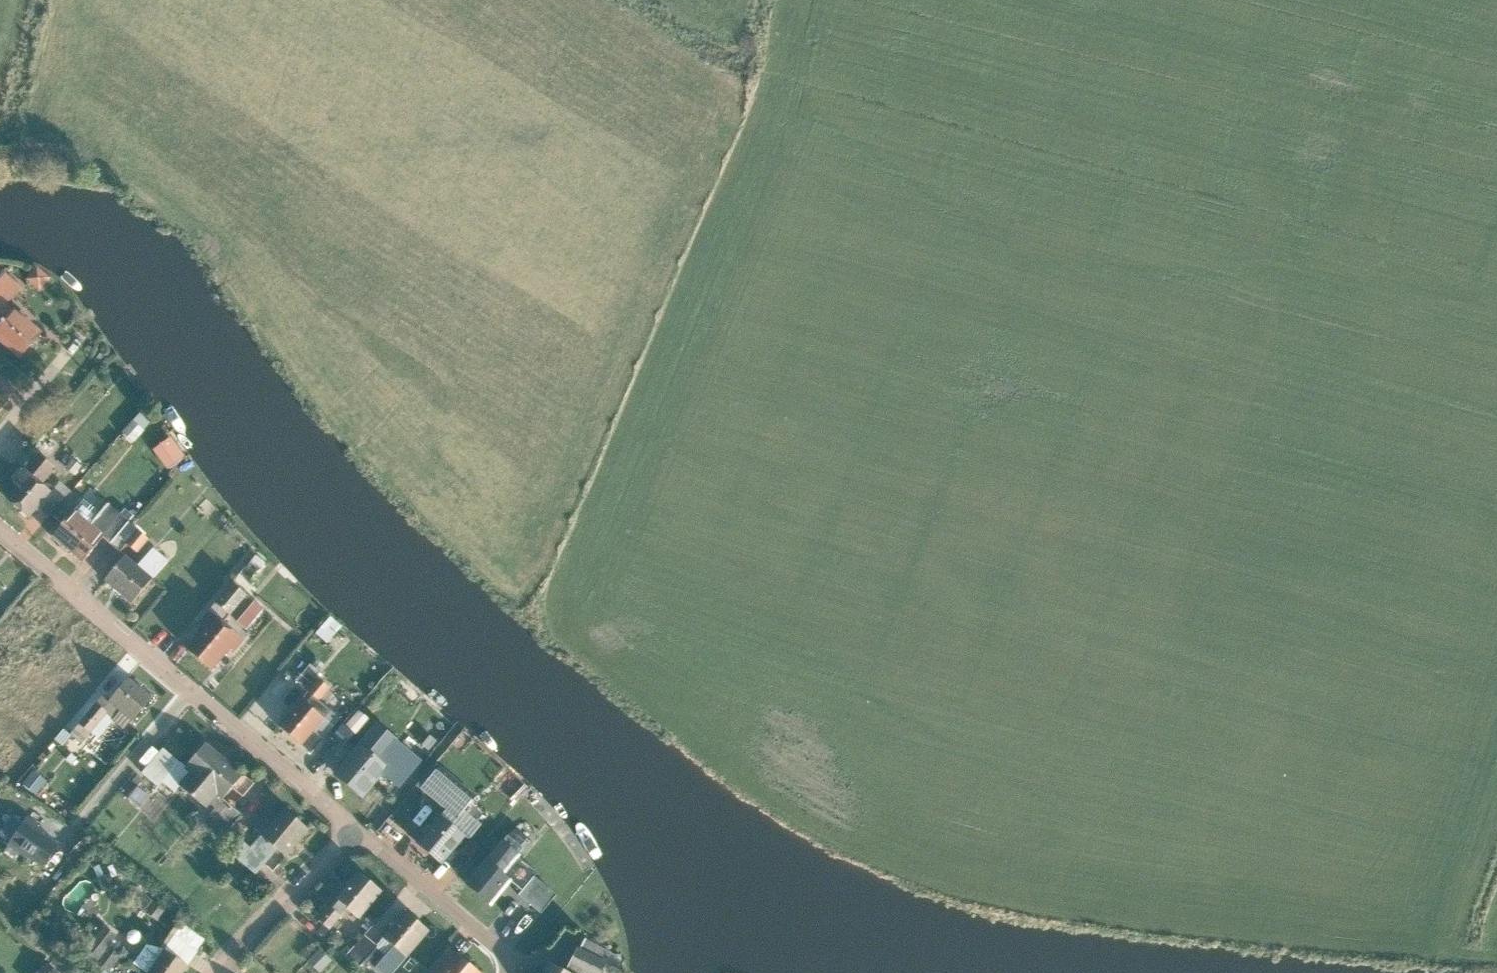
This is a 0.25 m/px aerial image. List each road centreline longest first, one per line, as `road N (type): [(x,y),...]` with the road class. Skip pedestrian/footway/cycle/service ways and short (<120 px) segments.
road 1 (residential): [(192,691),(0,534)]
road 2 (residential): [(355,836),(192,691)]
road 3 (residential): [(507,972),(495,950),(355,836)]
road 4 (residential): [(355,836),(226,972)]
road 5 (residential): [(192,691),(89,816)]

